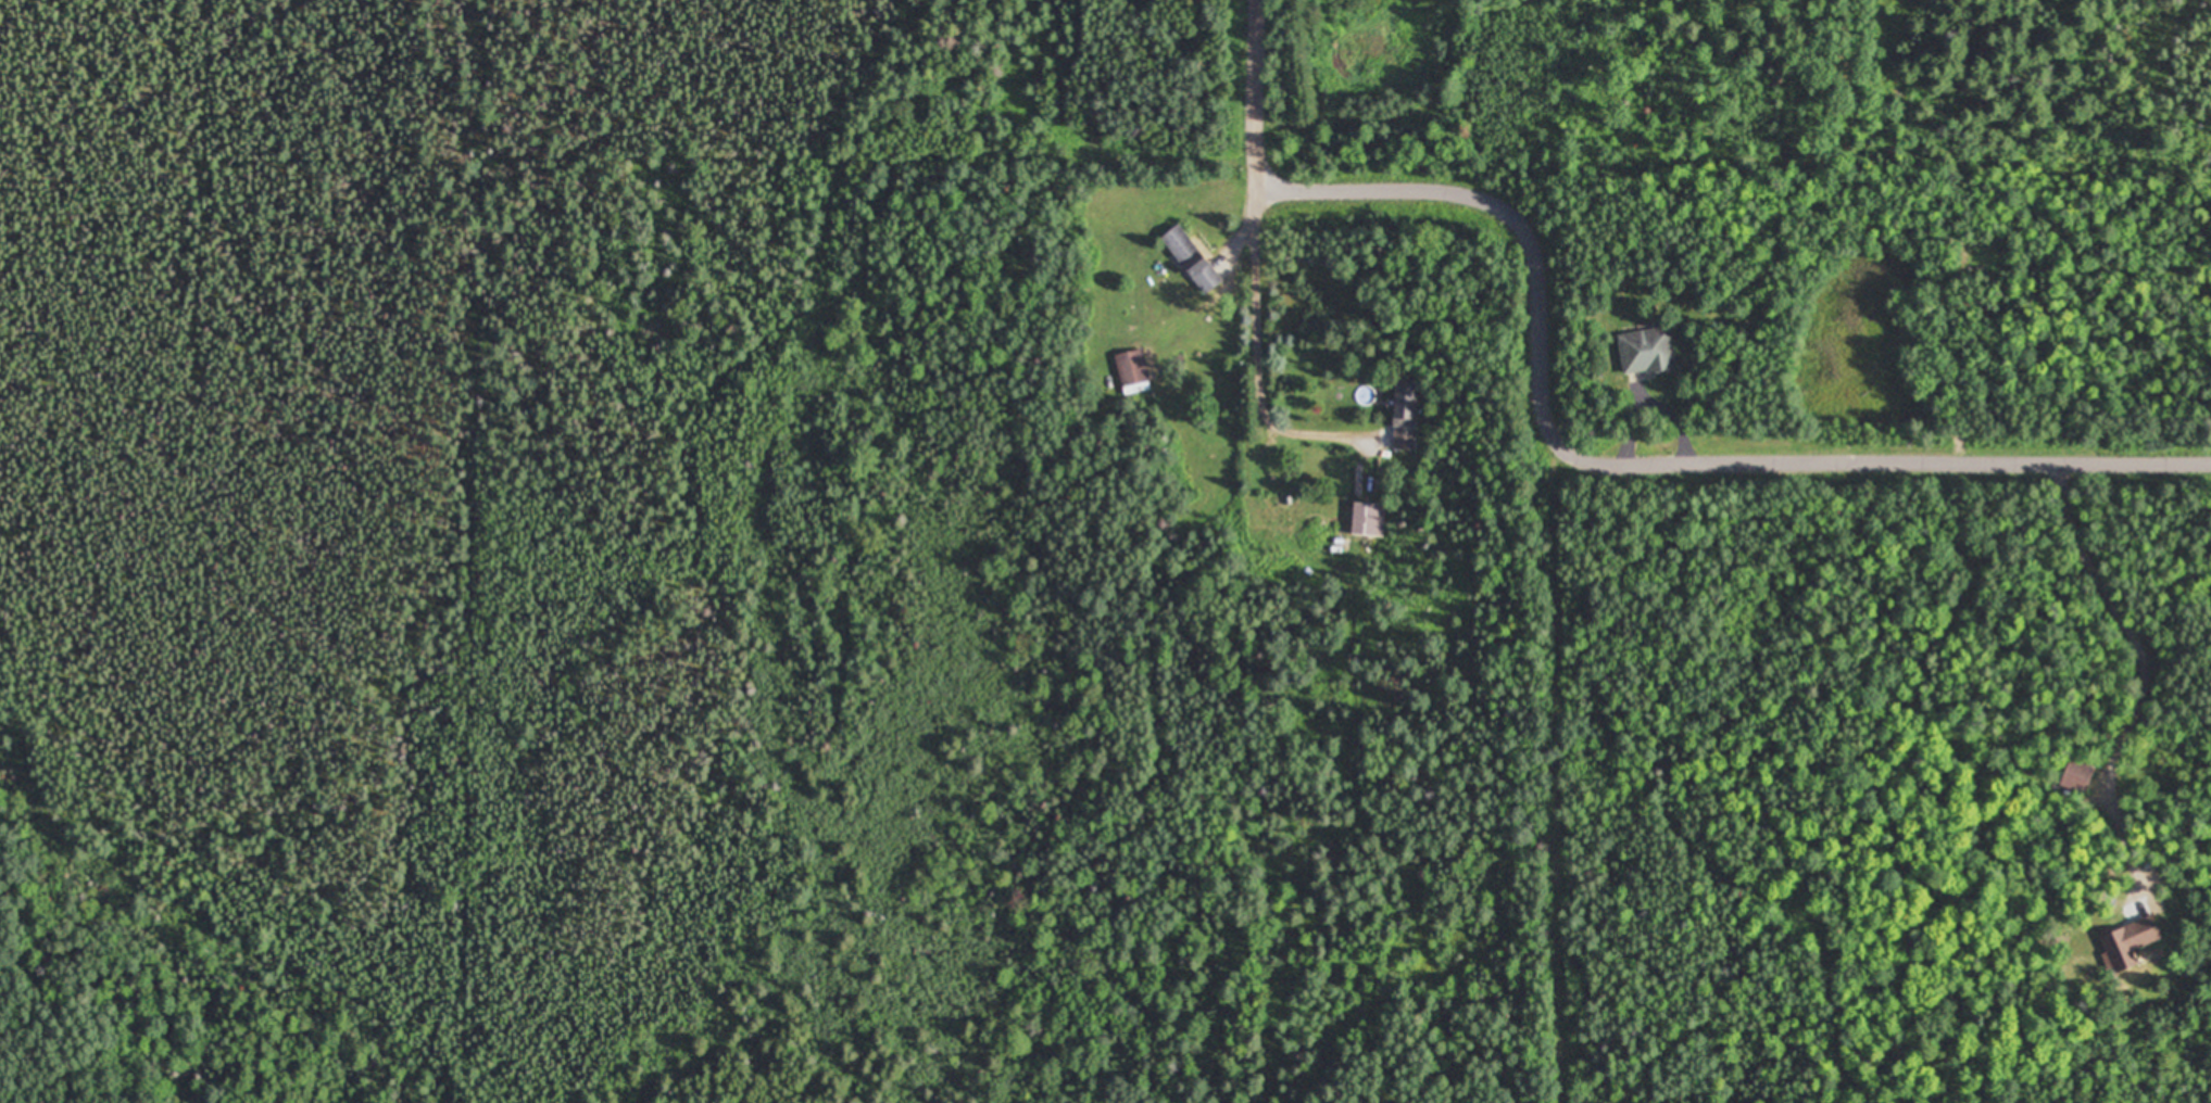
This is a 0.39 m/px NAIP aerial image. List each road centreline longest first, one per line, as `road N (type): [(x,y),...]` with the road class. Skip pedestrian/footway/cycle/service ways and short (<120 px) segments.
road 1 (residential): [(1280,178),(1253,219),(1247,464)]
road 2 (residential): [(1260,0),(1260,152),(1264,168),(1280,178)]

